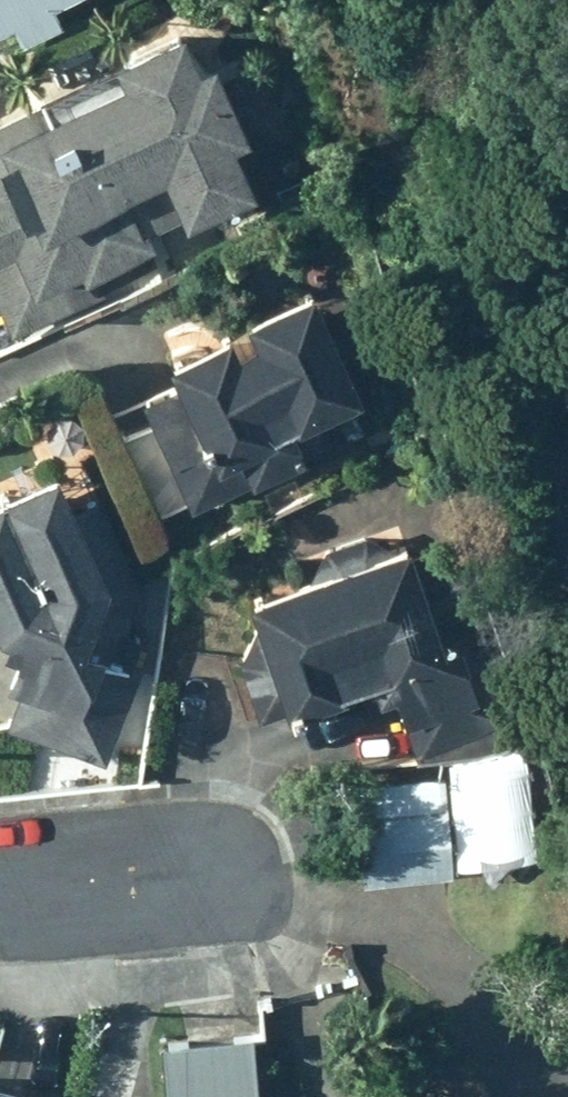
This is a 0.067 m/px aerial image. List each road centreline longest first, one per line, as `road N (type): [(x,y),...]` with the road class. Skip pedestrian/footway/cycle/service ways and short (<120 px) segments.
road 1 (residential): [(0,888),(216,877)]

